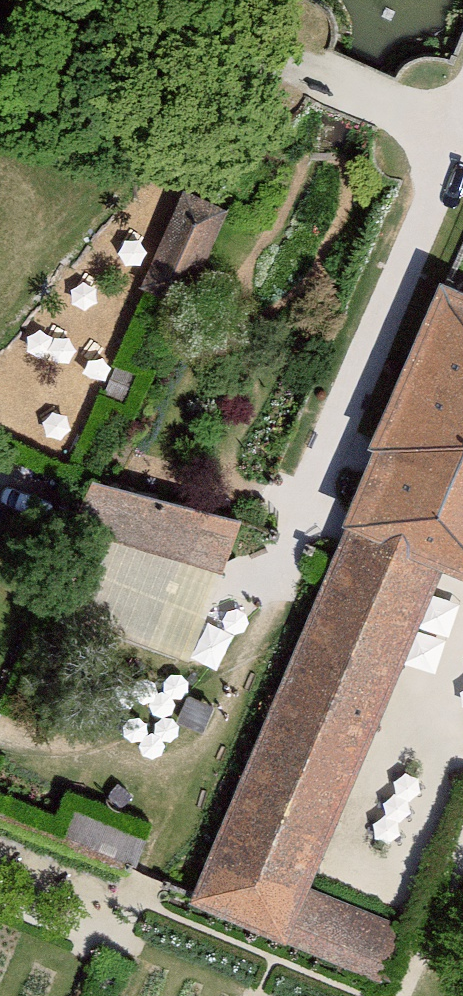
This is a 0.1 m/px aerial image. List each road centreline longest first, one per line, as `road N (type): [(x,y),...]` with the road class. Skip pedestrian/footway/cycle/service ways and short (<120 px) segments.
road 1 (residential): [(204,655),(299,527),(462,153)]
road 2 (residential): [(105,0),(462,149)]
road 3 (track): [(0,735),(101,747),(204,655)]

